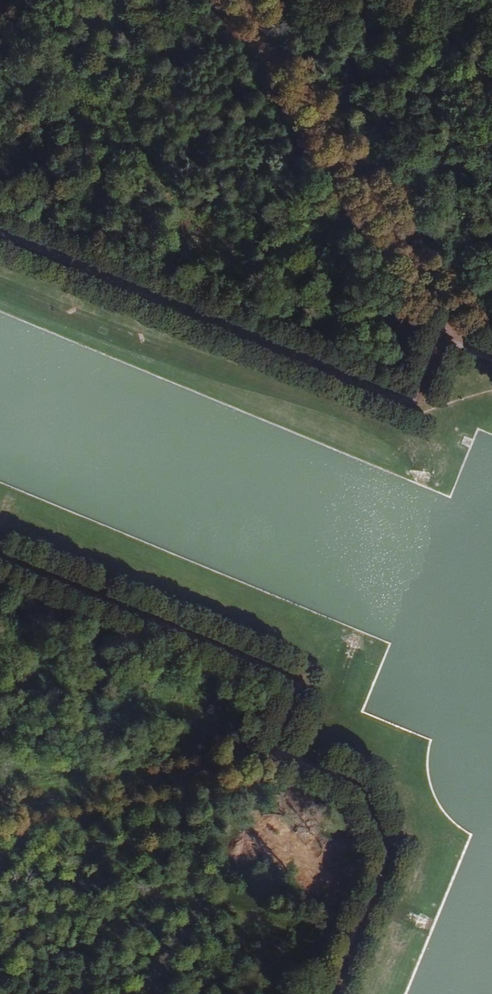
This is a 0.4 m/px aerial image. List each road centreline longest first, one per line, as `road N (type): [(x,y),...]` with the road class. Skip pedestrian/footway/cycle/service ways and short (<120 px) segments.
road 1 (track): [(0,561),(298,684),(269,753),(358,788),(385,855),(329,993)]
road 2 (track): [(491,358),(435,334),(406,404),(0,236)]
road 3 (track): [(0,811),(251,765),(269,753)]
road 4 (track): [(320,147),(435,334)]
road 5 (track): [(231,0),(309,127)]

